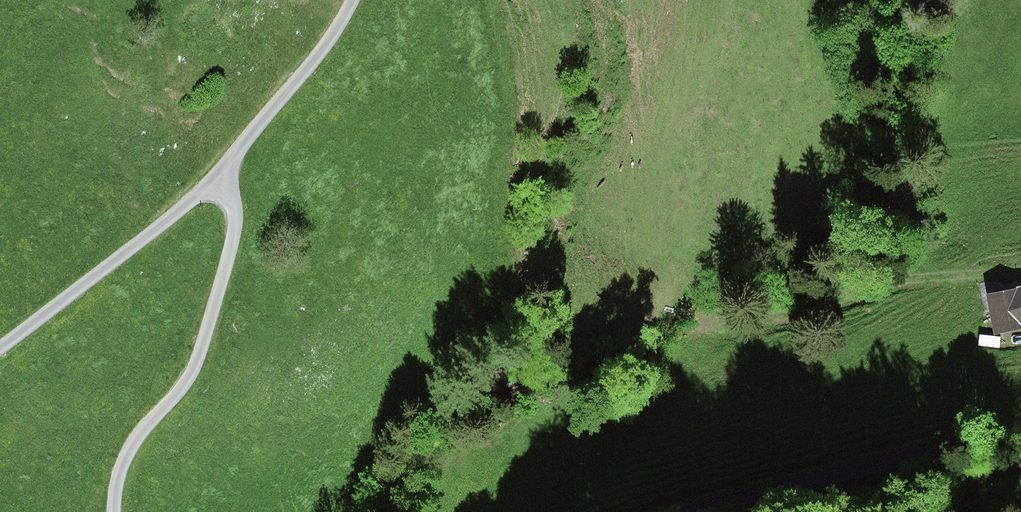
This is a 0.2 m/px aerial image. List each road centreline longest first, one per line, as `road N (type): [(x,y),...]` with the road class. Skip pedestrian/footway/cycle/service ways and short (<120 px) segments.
road 1 (track): [(118,511),(133,450),(184,390),(218,312),(236,211),(219,176)]
road 2 (track): [(1020,440),(661,511)]
road 3 (track): [(1020,277),(931,279),(712,325),(674,298)]
road 4 (unclassified): [(219,176),(0,351)]
road 5 (unclassified): [(219,176),(328,50),(352,0)]

